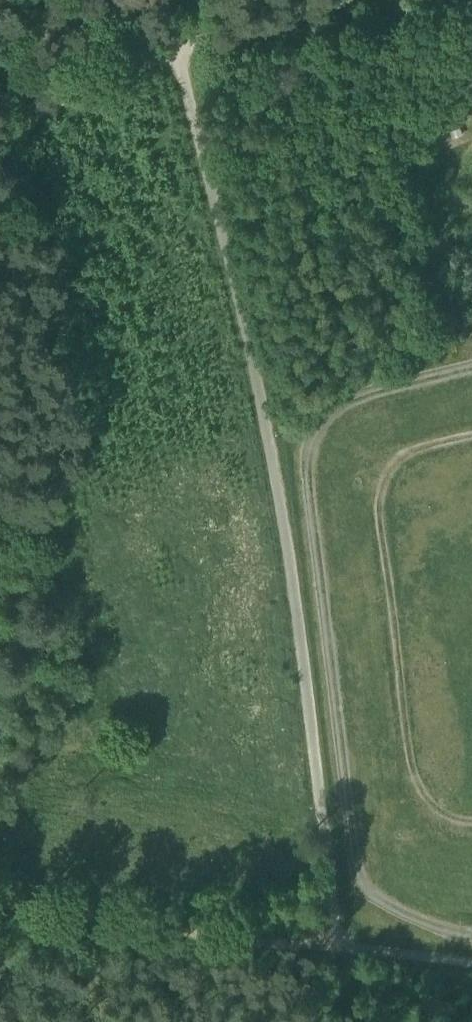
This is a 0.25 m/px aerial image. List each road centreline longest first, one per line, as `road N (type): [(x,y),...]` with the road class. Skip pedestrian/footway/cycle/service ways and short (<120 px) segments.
road 1 (unclassified): [(323,0),(179,49),(273,414),(340,945),(471,962)]
road 2 (track): [(0,898),(340,945)]
road 3 (track): [(0,113),(179,49)]

